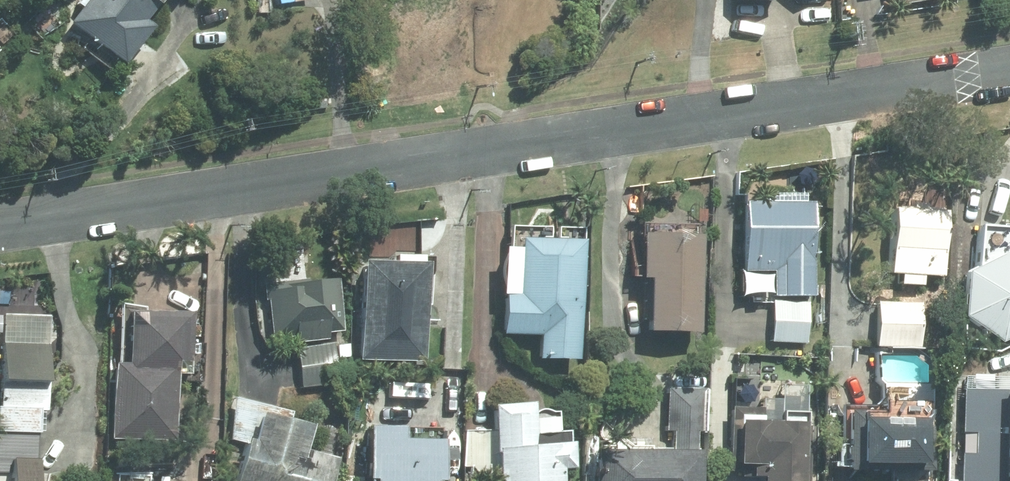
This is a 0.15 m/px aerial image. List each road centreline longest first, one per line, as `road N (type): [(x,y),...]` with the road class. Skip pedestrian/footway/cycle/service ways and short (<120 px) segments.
road 1 (residential): [(0,229),(1009,73)]

